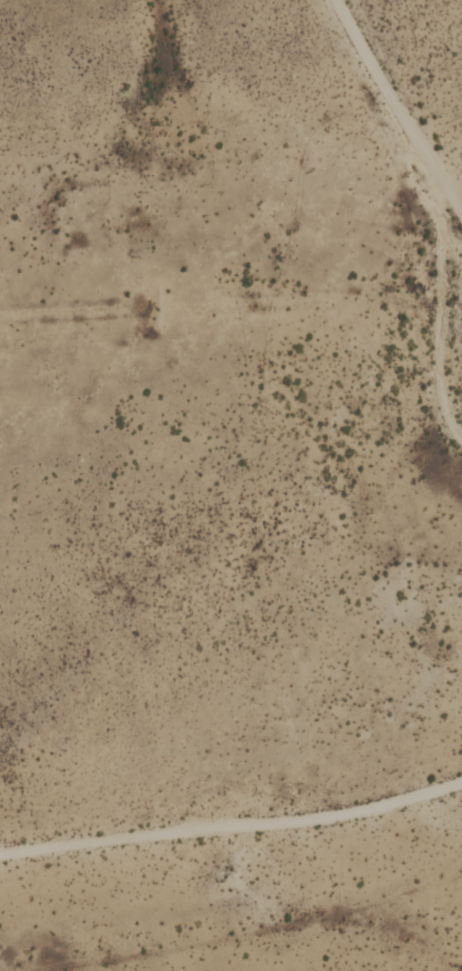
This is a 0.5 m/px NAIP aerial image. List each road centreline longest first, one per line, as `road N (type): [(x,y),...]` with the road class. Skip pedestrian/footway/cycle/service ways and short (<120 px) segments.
road 1 (residential): [(0,855),(318,820),(461,782)]
road 2 (residential): [(461,778),(0,815)]
road 3 (residential): [(461,438),(442,392),(443,185)]
road 4 (residential): [(461,217),(341,0)]

